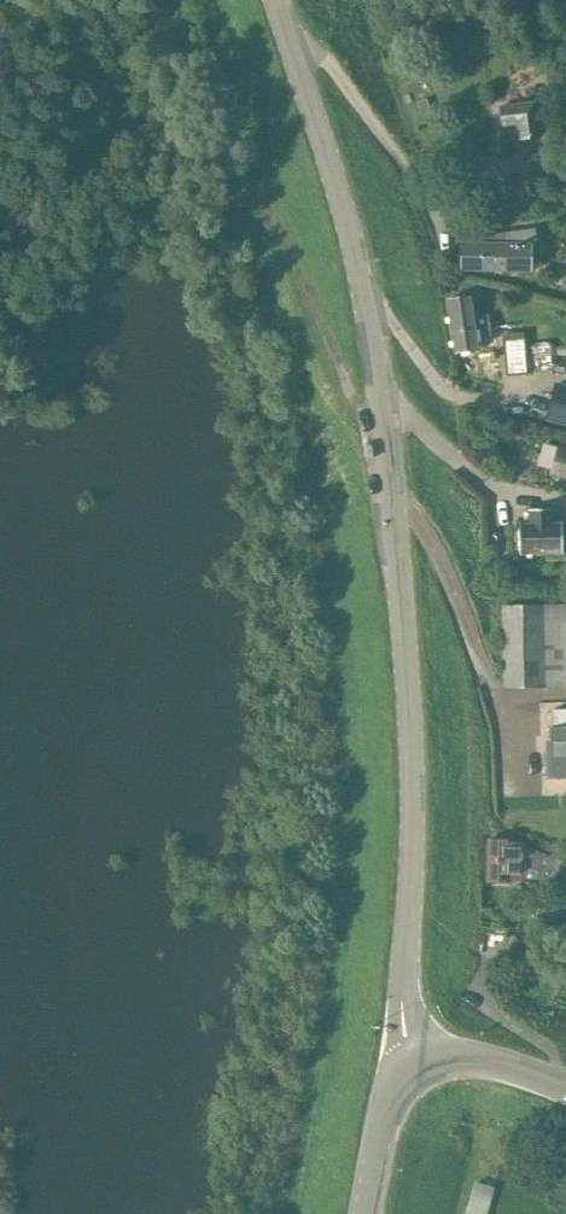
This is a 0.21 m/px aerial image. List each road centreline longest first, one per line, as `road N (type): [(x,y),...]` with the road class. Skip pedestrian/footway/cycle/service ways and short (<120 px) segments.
road 1 (unclassified): [(418,1065),(401,1003),(411,778),(379,378),(348,232),(273,0)]
road 2 (tertiary): [(418,1065),(387,1102),(362,1213)]
road 3 (tertiary): [(565,1087),(459,1054),(418,1065)]

